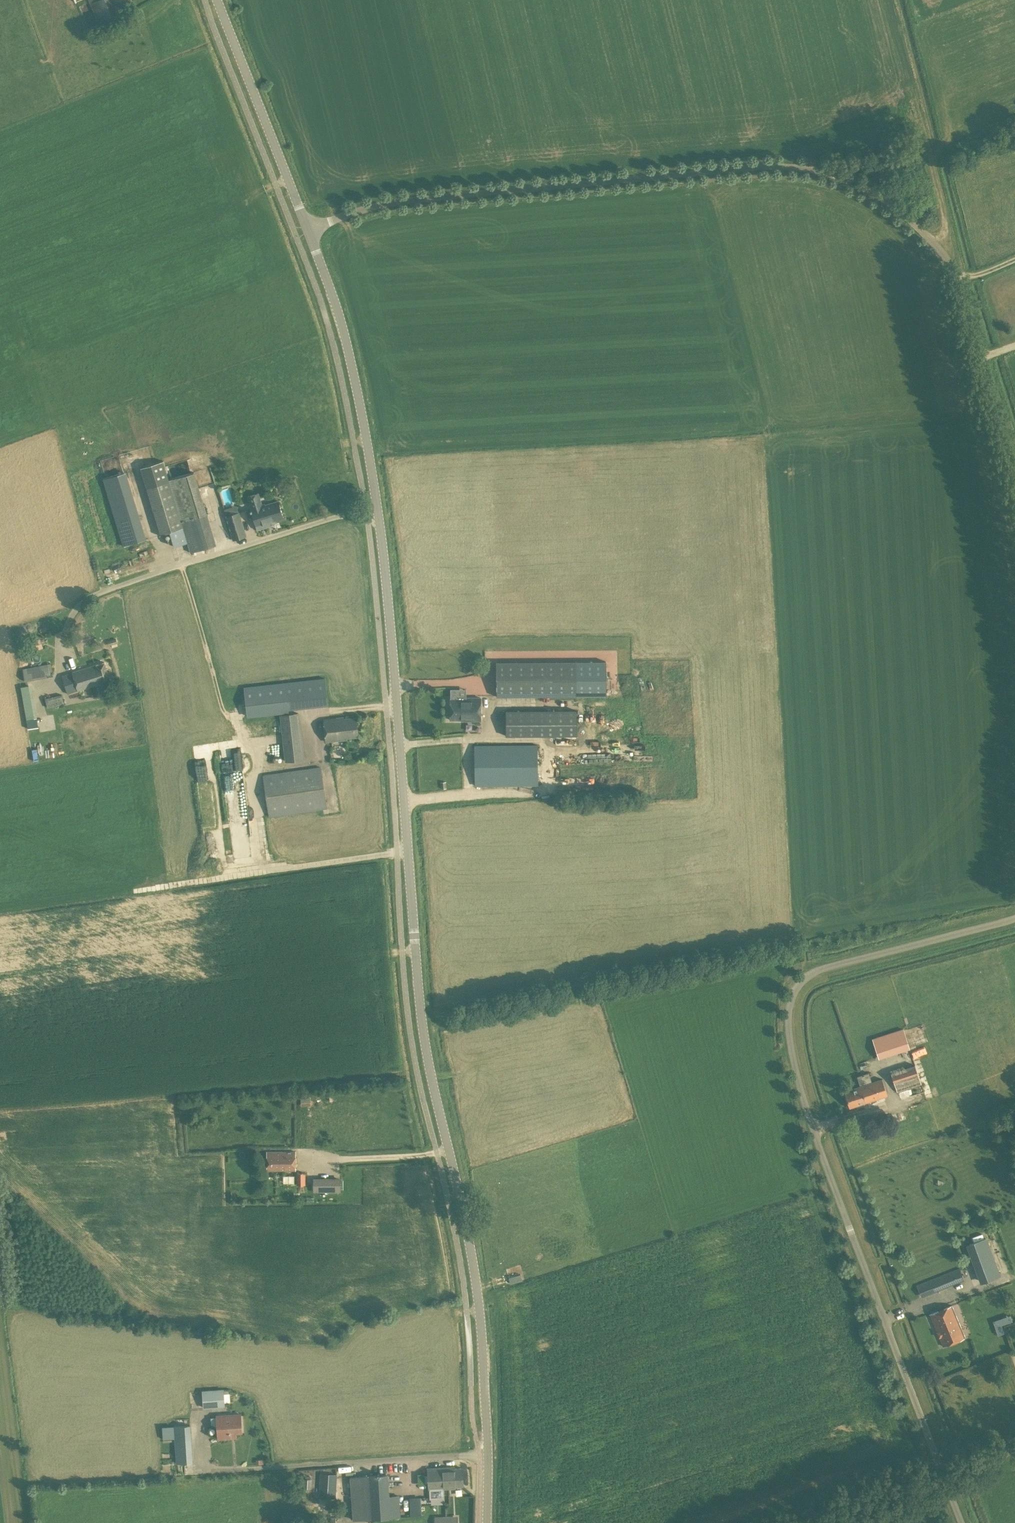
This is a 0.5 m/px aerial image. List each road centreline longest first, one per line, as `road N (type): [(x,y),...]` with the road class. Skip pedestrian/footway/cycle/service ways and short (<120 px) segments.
road 1 (tertiary): [(487,1522),(478,1295),(422,1020),(377,509),(348,345),(307,228)]
road 2 (unclassified): [(1014,473),(952,265),(866,187),(823,169),(770,163),(404,200),(307,228)]
road 3 (unclassified): [(961,1522),(851,1250),(811,1135),(788,1017),(796,984),(811,973),(1014,919)]
road 4 (tertiary): [(307,228),(216,0)]

